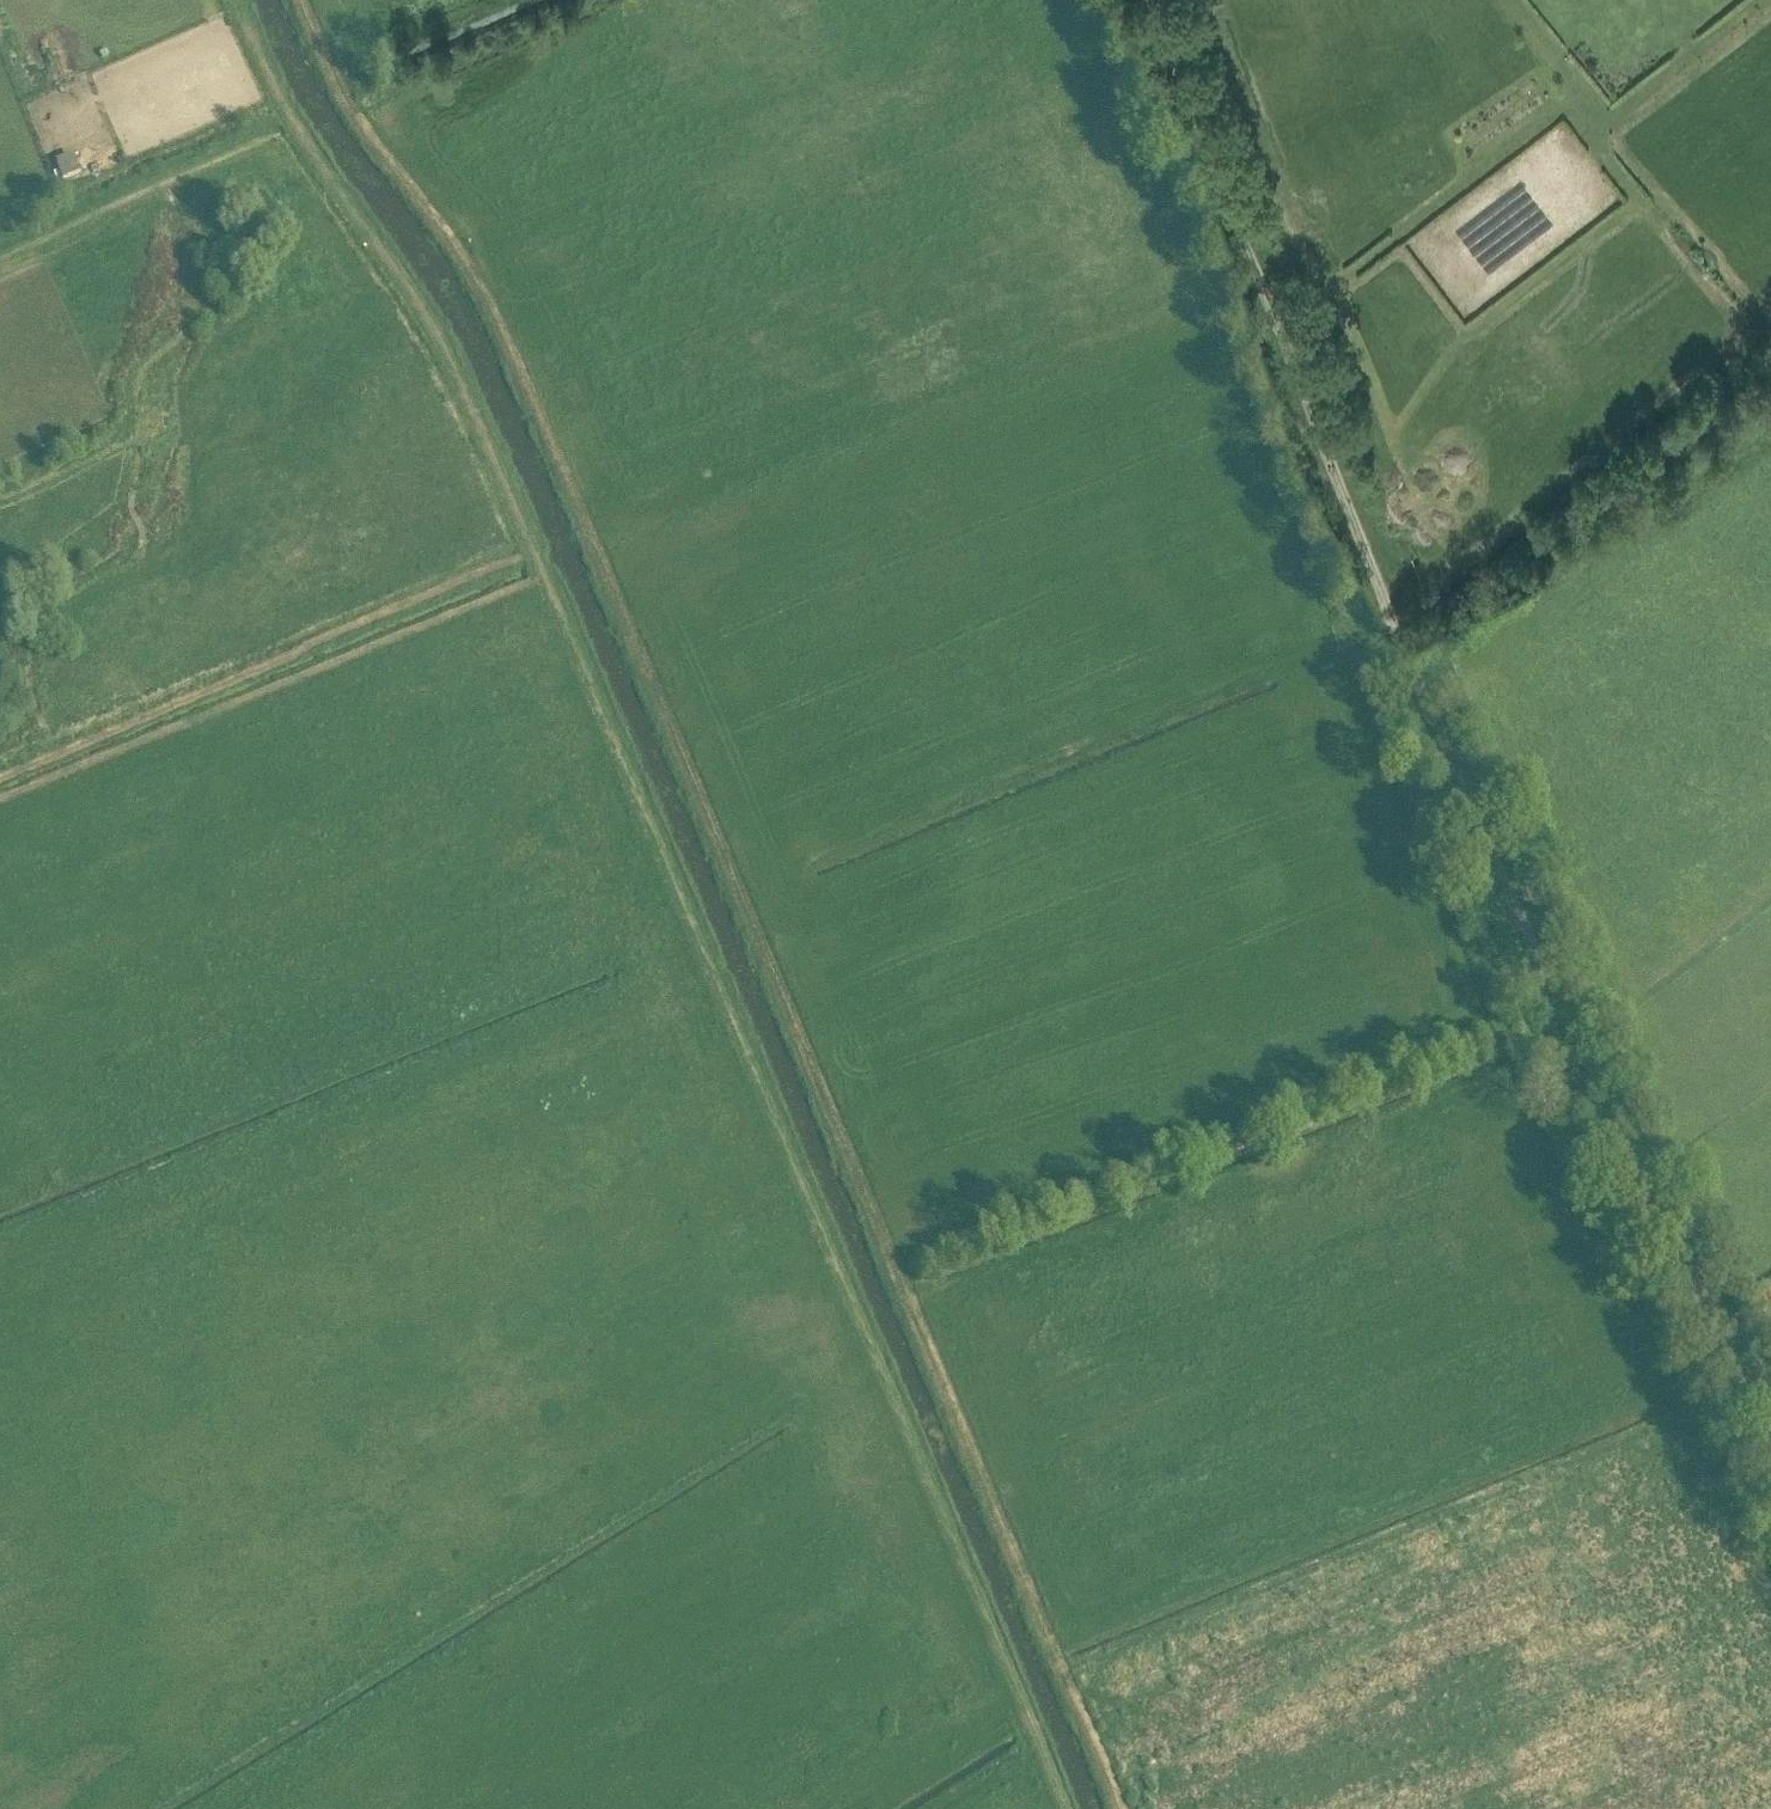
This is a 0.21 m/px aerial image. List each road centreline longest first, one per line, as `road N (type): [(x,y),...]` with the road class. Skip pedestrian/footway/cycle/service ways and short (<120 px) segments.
road 1 (track): [(1065,1808),(445,349),(293,115),(238,0)]
road 2 (track): [(1770,1428),(1623,1143),(1508,892),(1151,0)]

